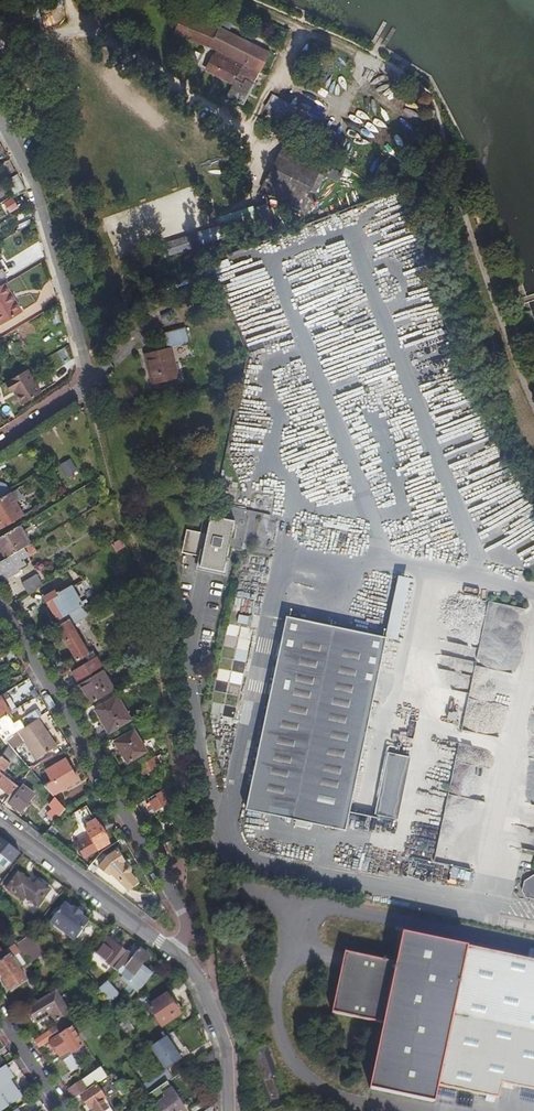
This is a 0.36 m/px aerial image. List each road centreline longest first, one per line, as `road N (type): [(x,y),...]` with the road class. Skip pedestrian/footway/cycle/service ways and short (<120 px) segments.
road 1 (residential): [(0,604),(182,911),(187,925),(176,954)]
road 2 (residential): [(0,123),(32,178),(77,328),(86,390)]
road 3 (residential): [(176,954),(0,822)]
road 4 (residential): [(229,1110),(224,1040),(198,979),(176,954)]

